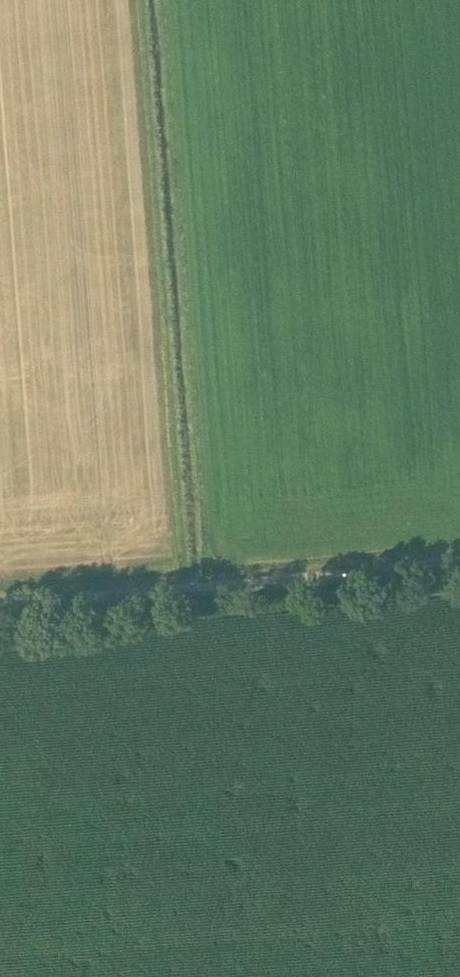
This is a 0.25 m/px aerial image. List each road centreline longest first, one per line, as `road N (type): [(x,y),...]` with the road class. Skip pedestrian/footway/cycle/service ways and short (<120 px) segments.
road 1 (unclassified): [(0,608),(459,565)]

